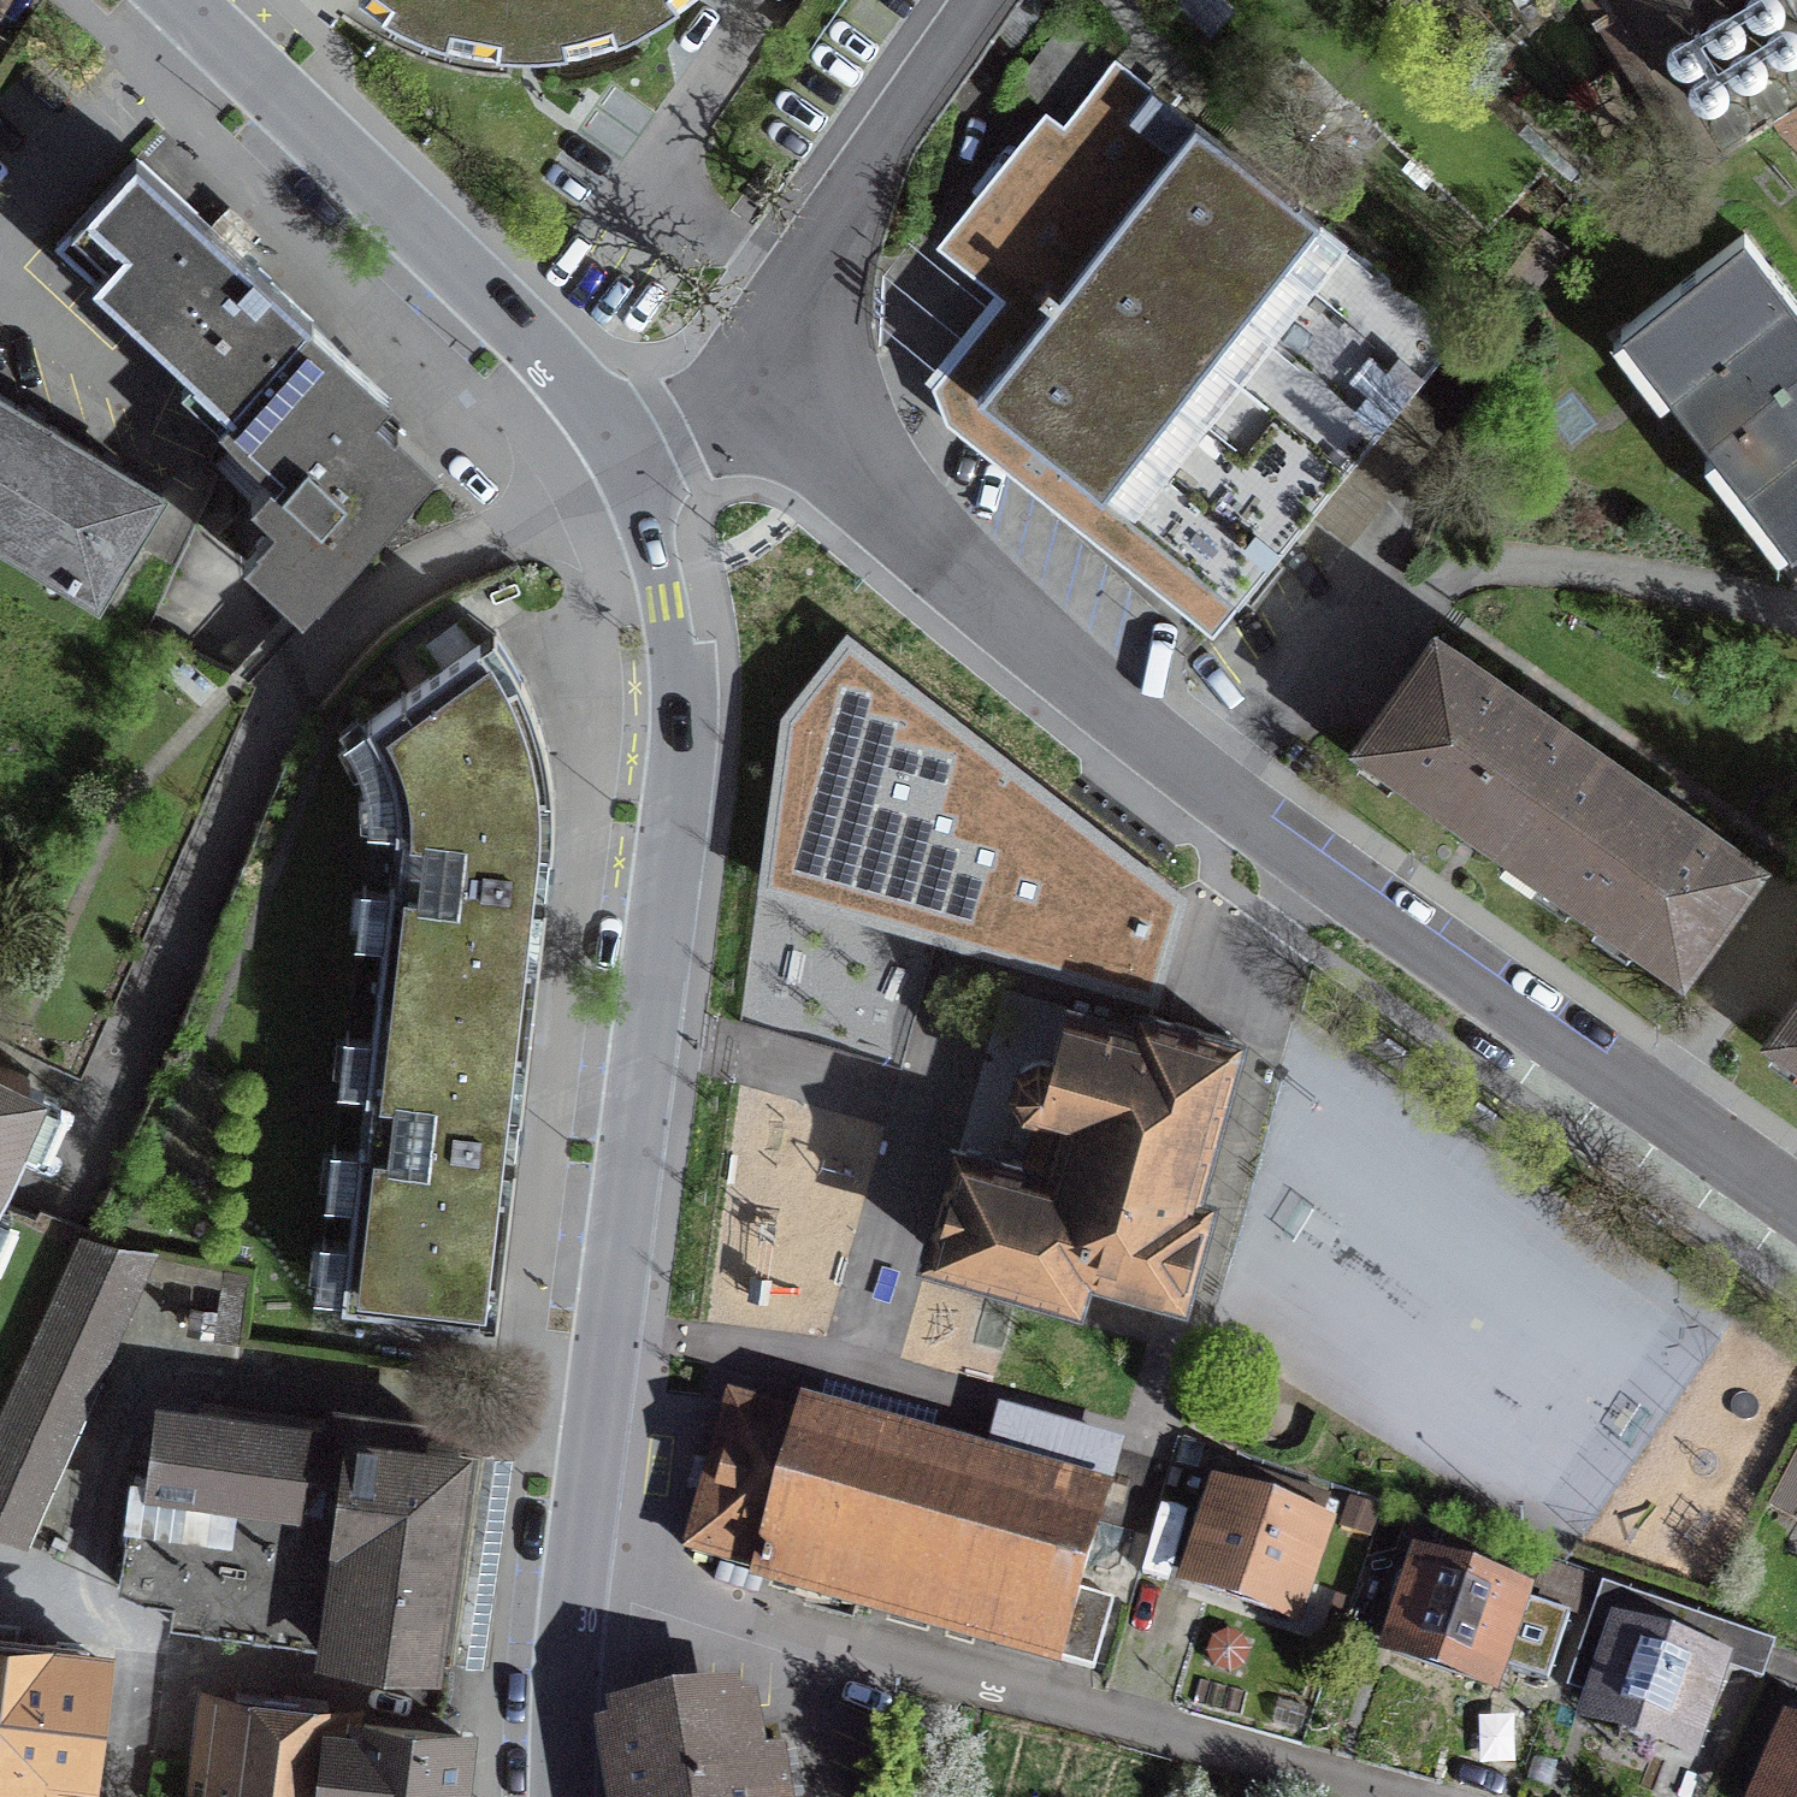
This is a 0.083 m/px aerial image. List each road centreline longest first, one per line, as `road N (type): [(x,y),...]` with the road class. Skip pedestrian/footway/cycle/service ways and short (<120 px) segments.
road 1 (residential): [(1796,1201),(1217,788),(1042,645),(771,398)]
road 2 (secondary): [(580,1554),(678,733),(667,598),(626,460)]
road 3 (residential): [(580,1554),(1400,1796)]
road 4 (secondary): [(626,460),(577,391),(175,0)]
road 5 (residential): [(771,398),(813,272),(984,0)]
road 6 (secondary): [(563,1796),(580,1554)]
road 7 (residential): [(626,460),(771,398)]

